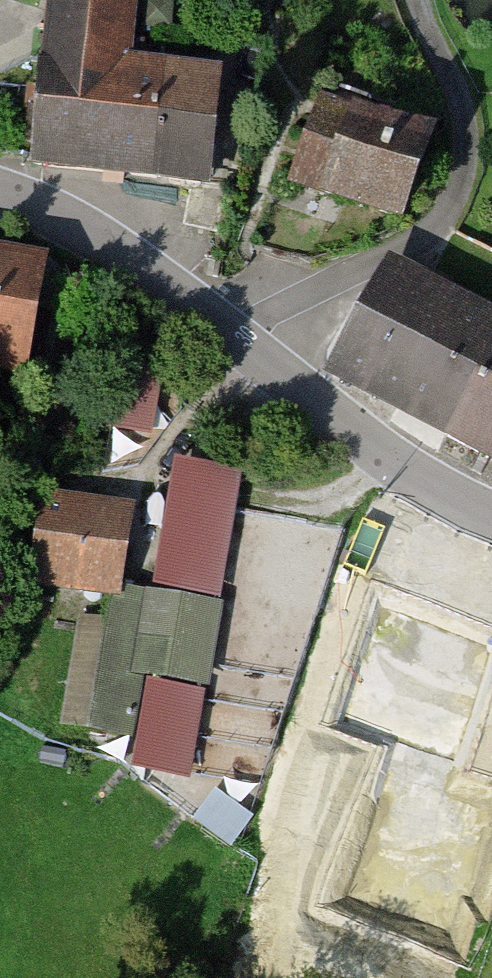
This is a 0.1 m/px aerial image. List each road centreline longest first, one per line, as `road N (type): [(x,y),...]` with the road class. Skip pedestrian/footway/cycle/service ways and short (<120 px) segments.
road 1 (residential): [(235,336),(407,245),(450,204),(468,130),(418,0)]
road 2 (unclassified): [(491,515),(347,432),(235,336)]
road 3 (unclassified): [(235,336),(116,253),(0,193)]

